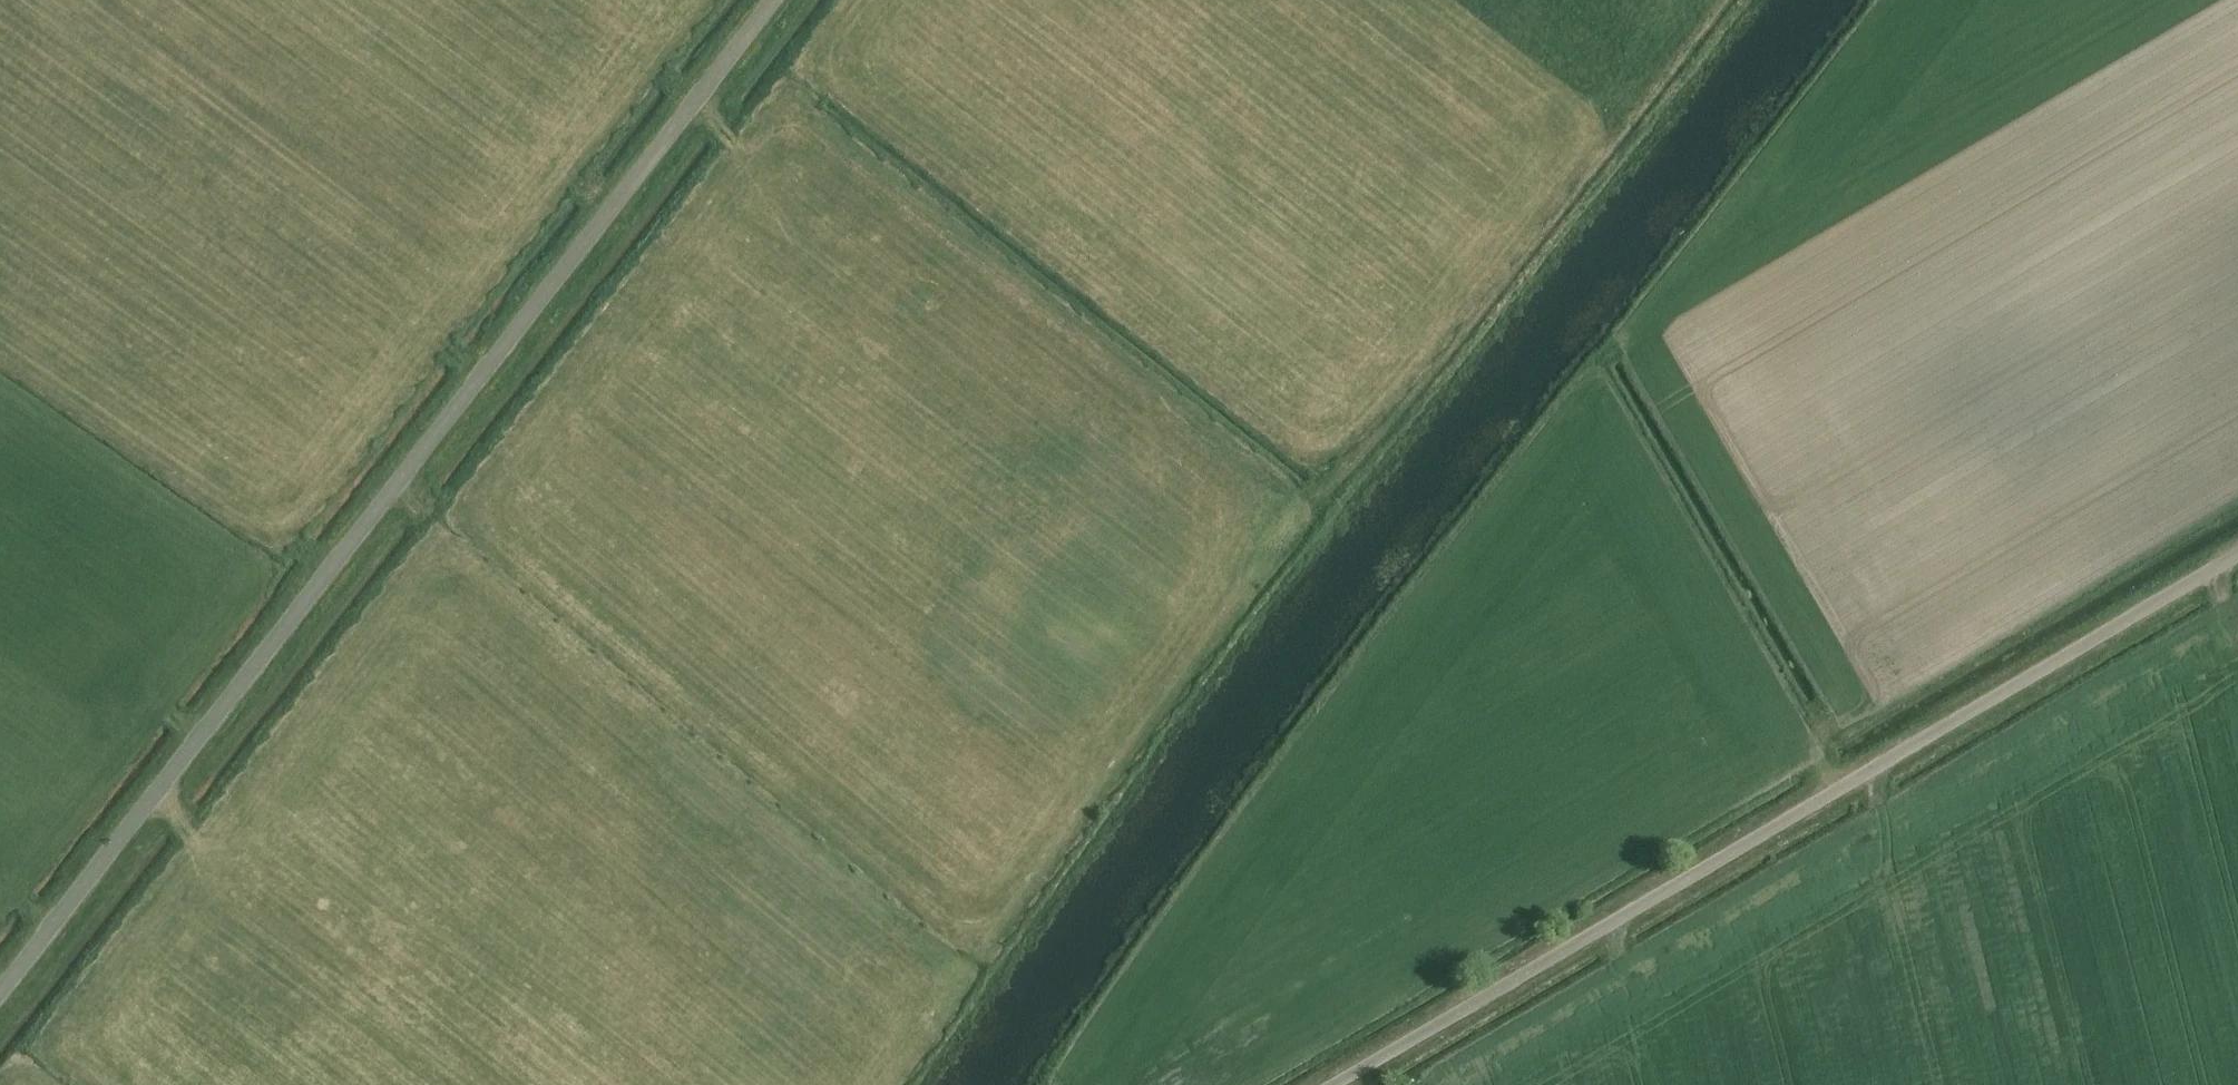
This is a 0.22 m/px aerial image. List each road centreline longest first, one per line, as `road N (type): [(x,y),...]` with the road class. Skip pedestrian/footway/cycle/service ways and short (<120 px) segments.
road 1 (unclassified): [(0,994),(774,0)]
road 2 (unclassified): [(1333,1084),(2237,555)]

